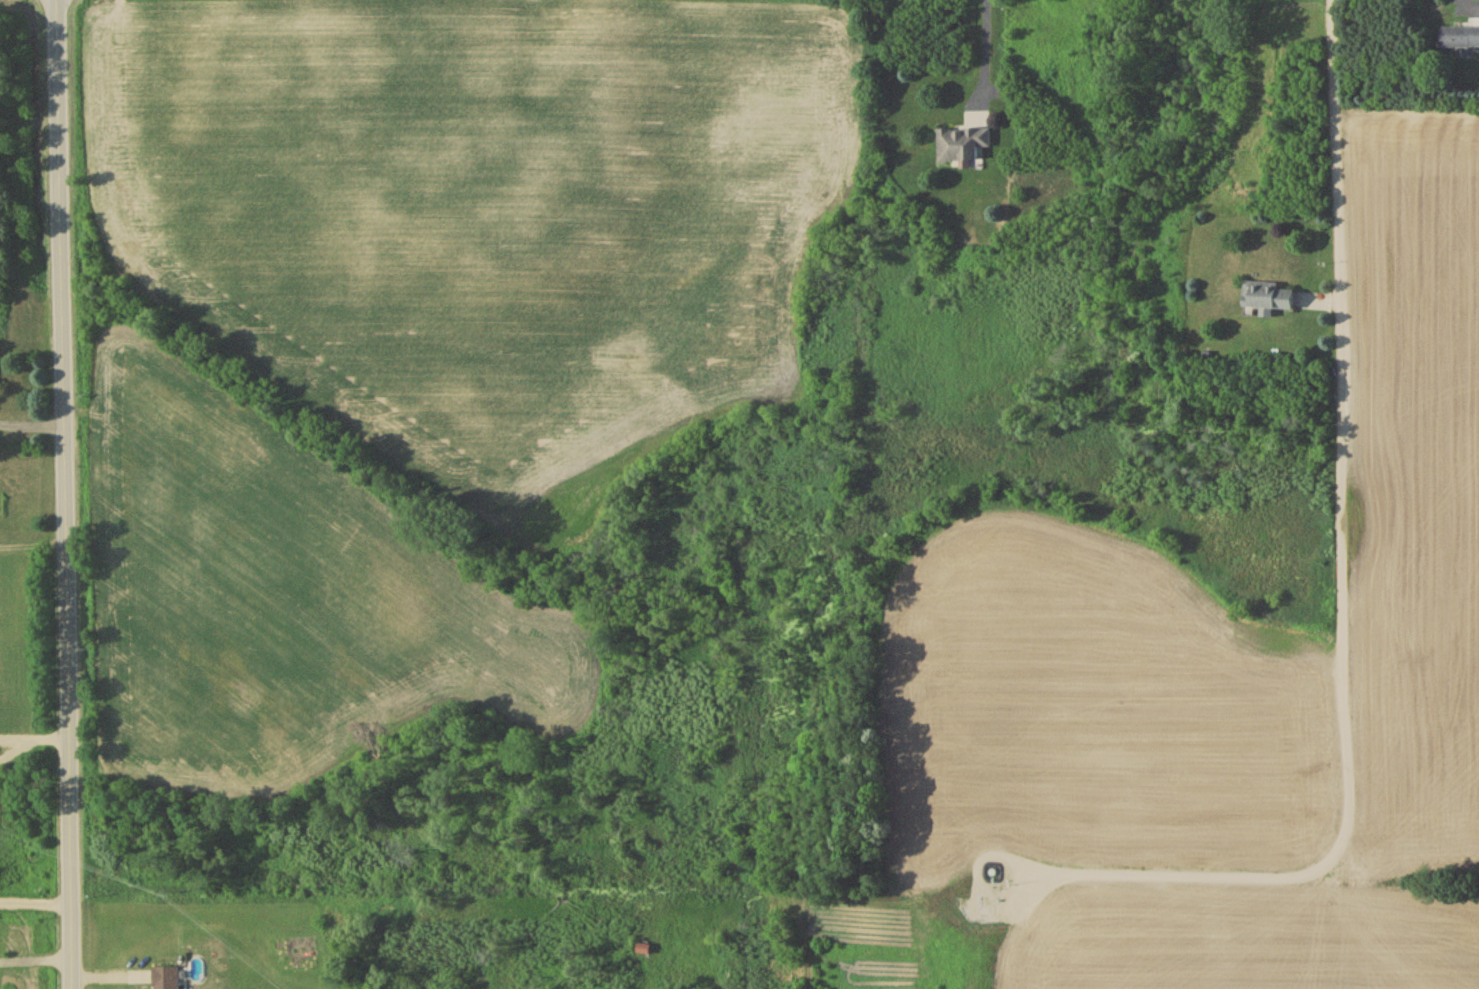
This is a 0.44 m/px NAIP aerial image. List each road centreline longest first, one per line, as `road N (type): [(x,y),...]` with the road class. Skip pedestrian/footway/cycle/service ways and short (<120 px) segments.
road 1 (residential): [(1321,0),(1318,863),(1076,847)]
road 2 (residential): [(74,988),(58,0)]

